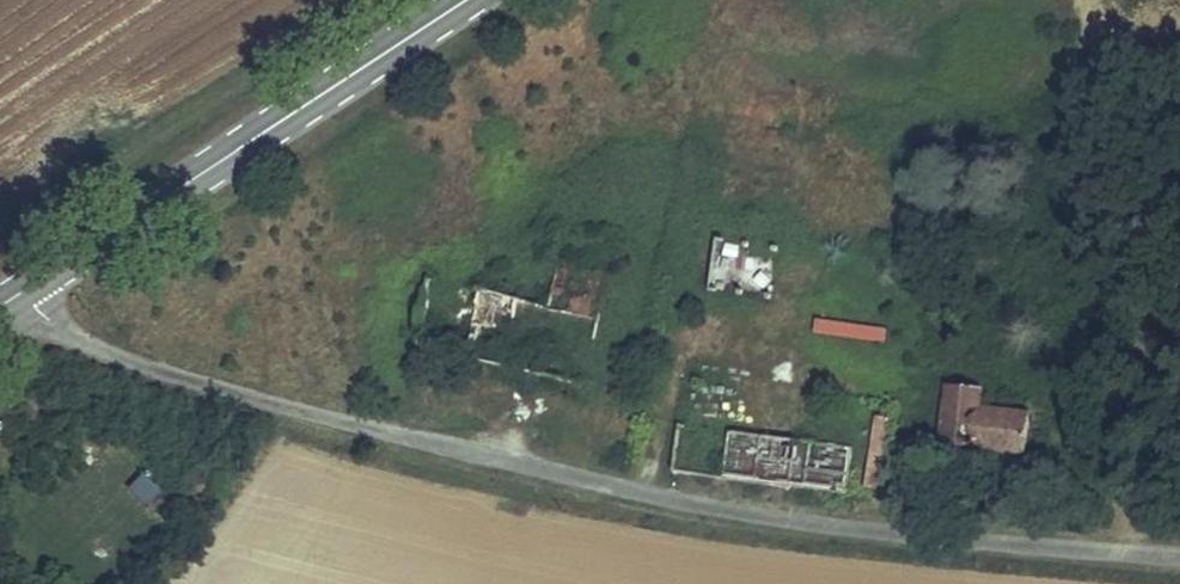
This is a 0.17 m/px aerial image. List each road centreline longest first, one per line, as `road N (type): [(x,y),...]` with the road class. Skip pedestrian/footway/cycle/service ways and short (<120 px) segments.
road 1 (unclassified): [(21,292),(67,334),(141,364),(325,417),(639,491),(874,531),(1179,559)]
road 2 (primary): [(469,0),(21,292)]

